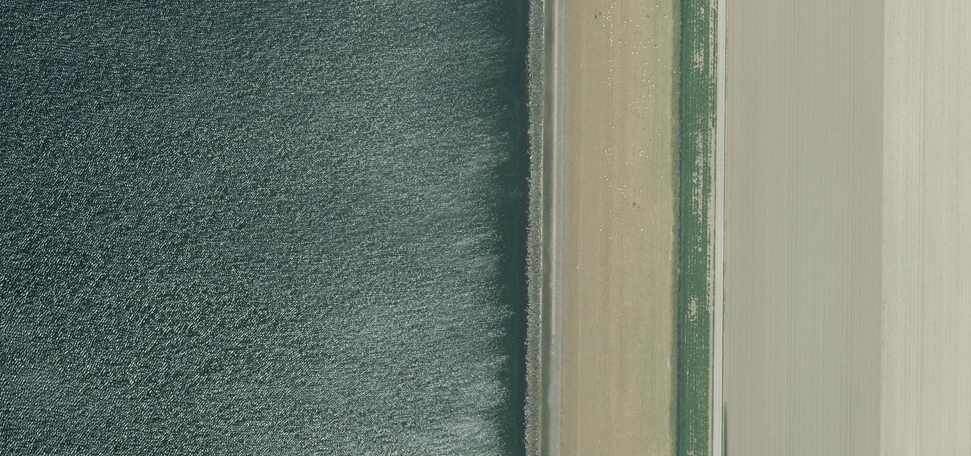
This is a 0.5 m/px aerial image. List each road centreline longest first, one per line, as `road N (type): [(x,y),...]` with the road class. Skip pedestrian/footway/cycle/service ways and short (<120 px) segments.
road 1 (unclassified): [(556,455),(561,0)]

